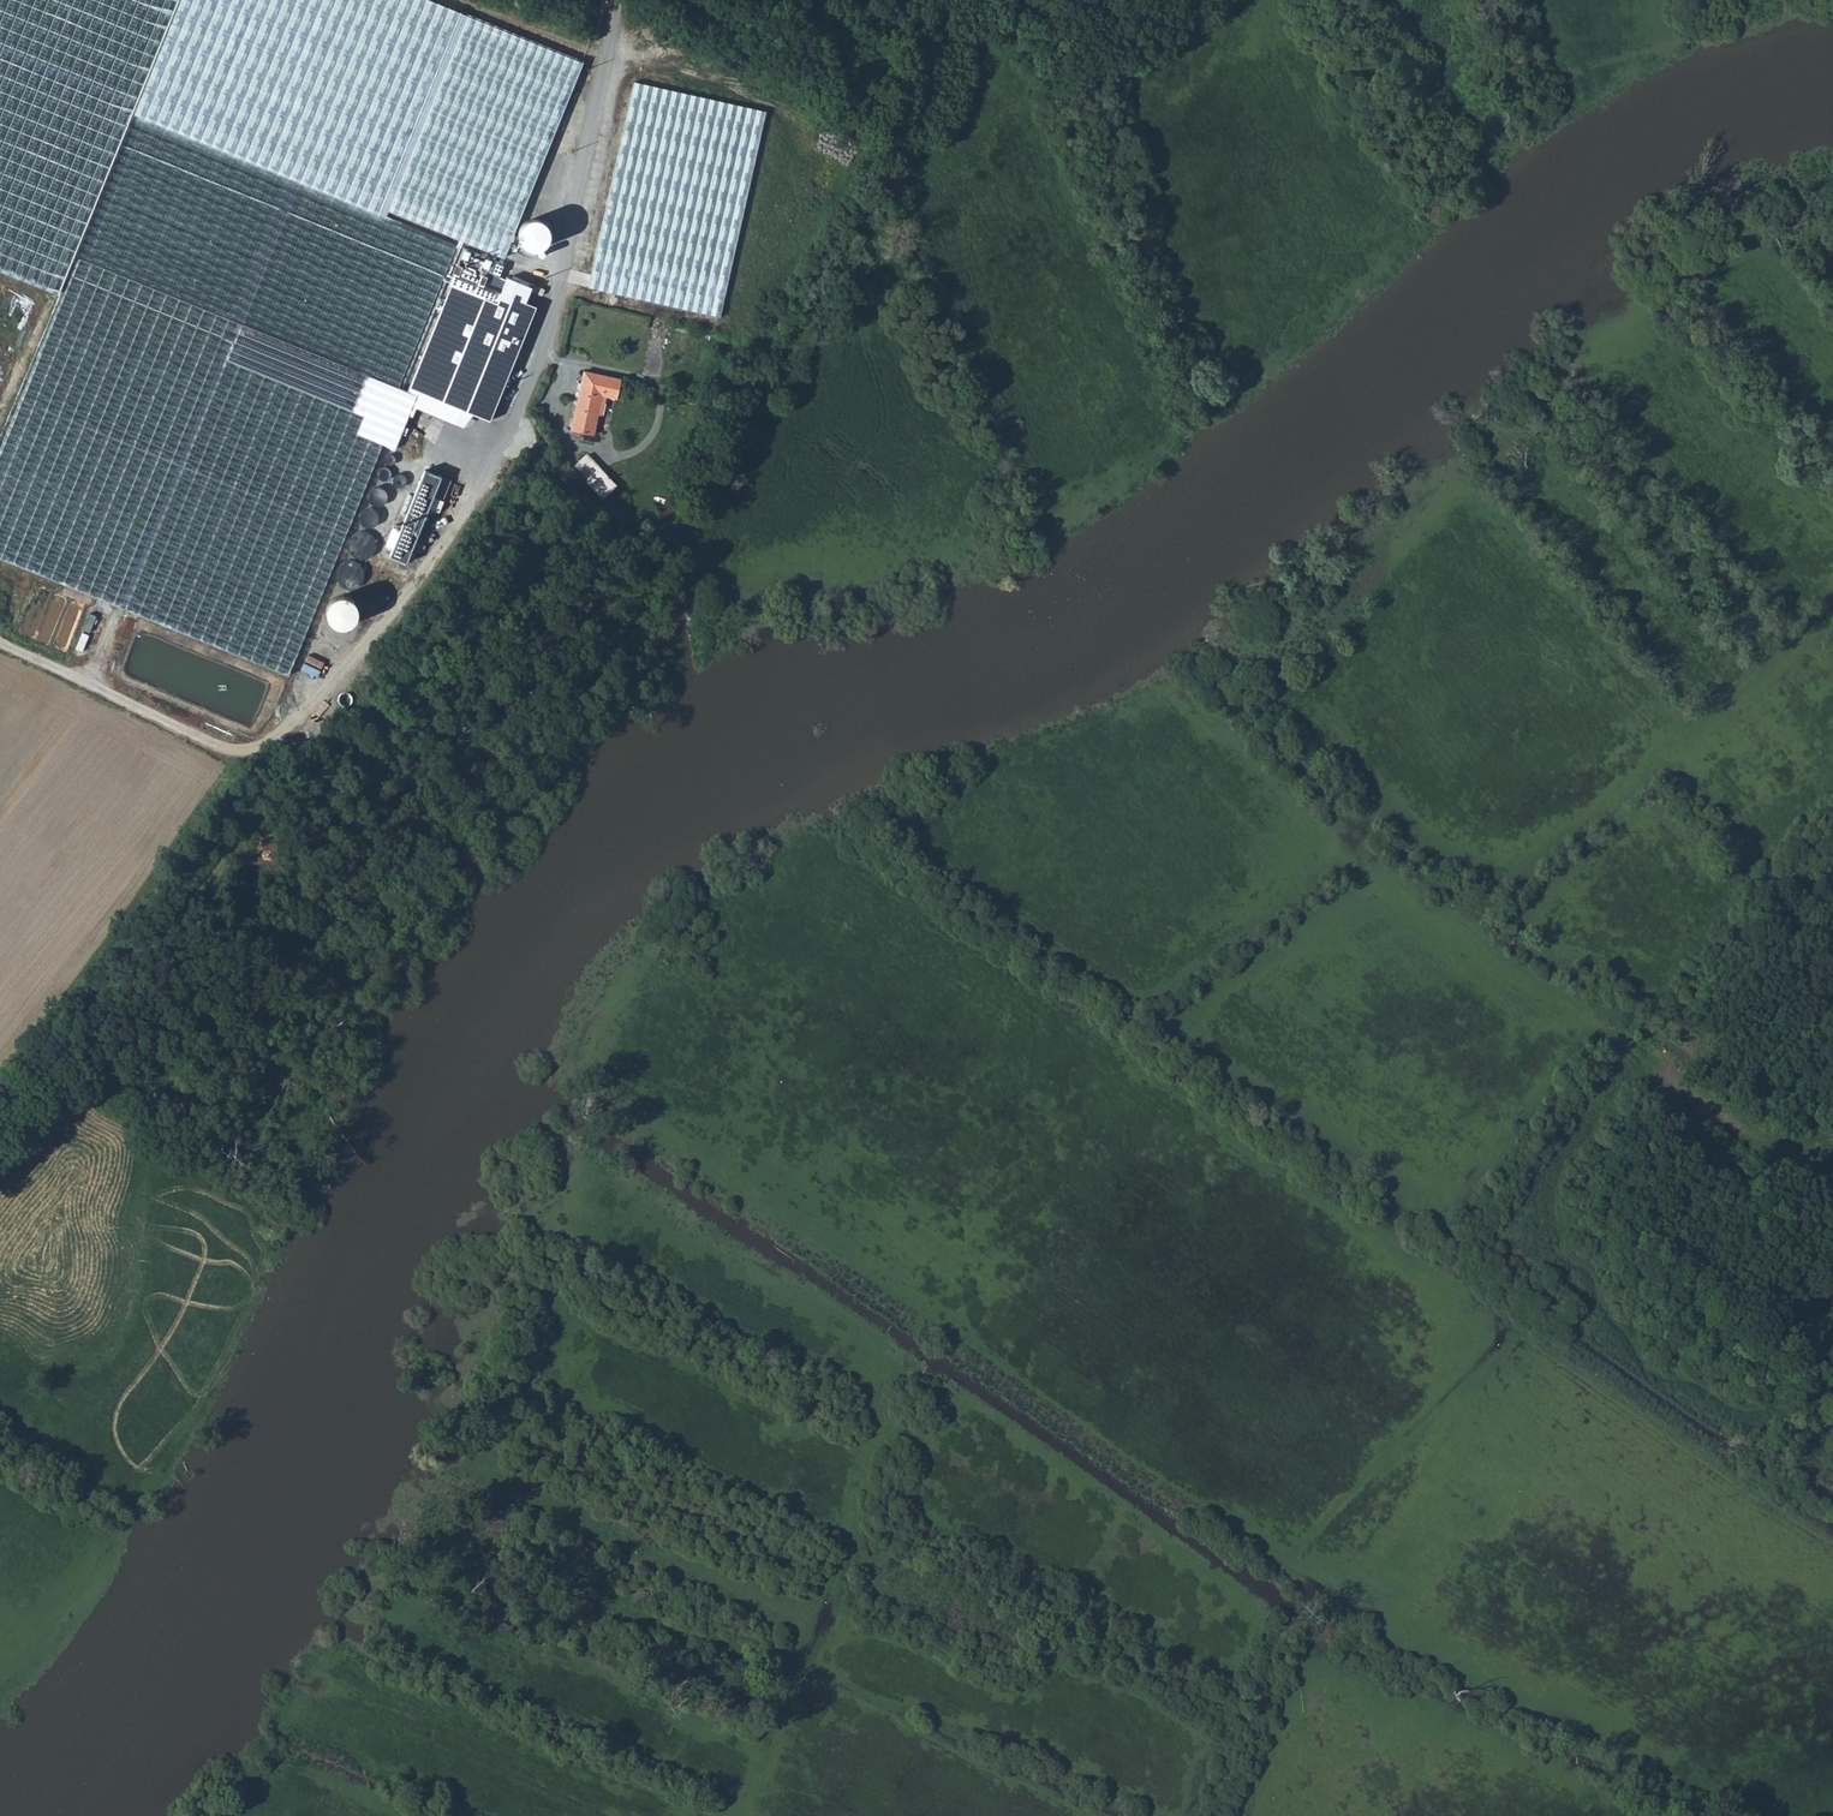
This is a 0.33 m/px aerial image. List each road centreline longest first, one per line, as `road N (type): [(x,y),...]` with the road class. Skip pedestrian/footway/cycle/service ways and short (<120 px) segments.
road 1 (unclassified): [(619,0),(555,305),(518,411),(504,426)]
road 2 (track): [(1832,626),(1715,725)]

